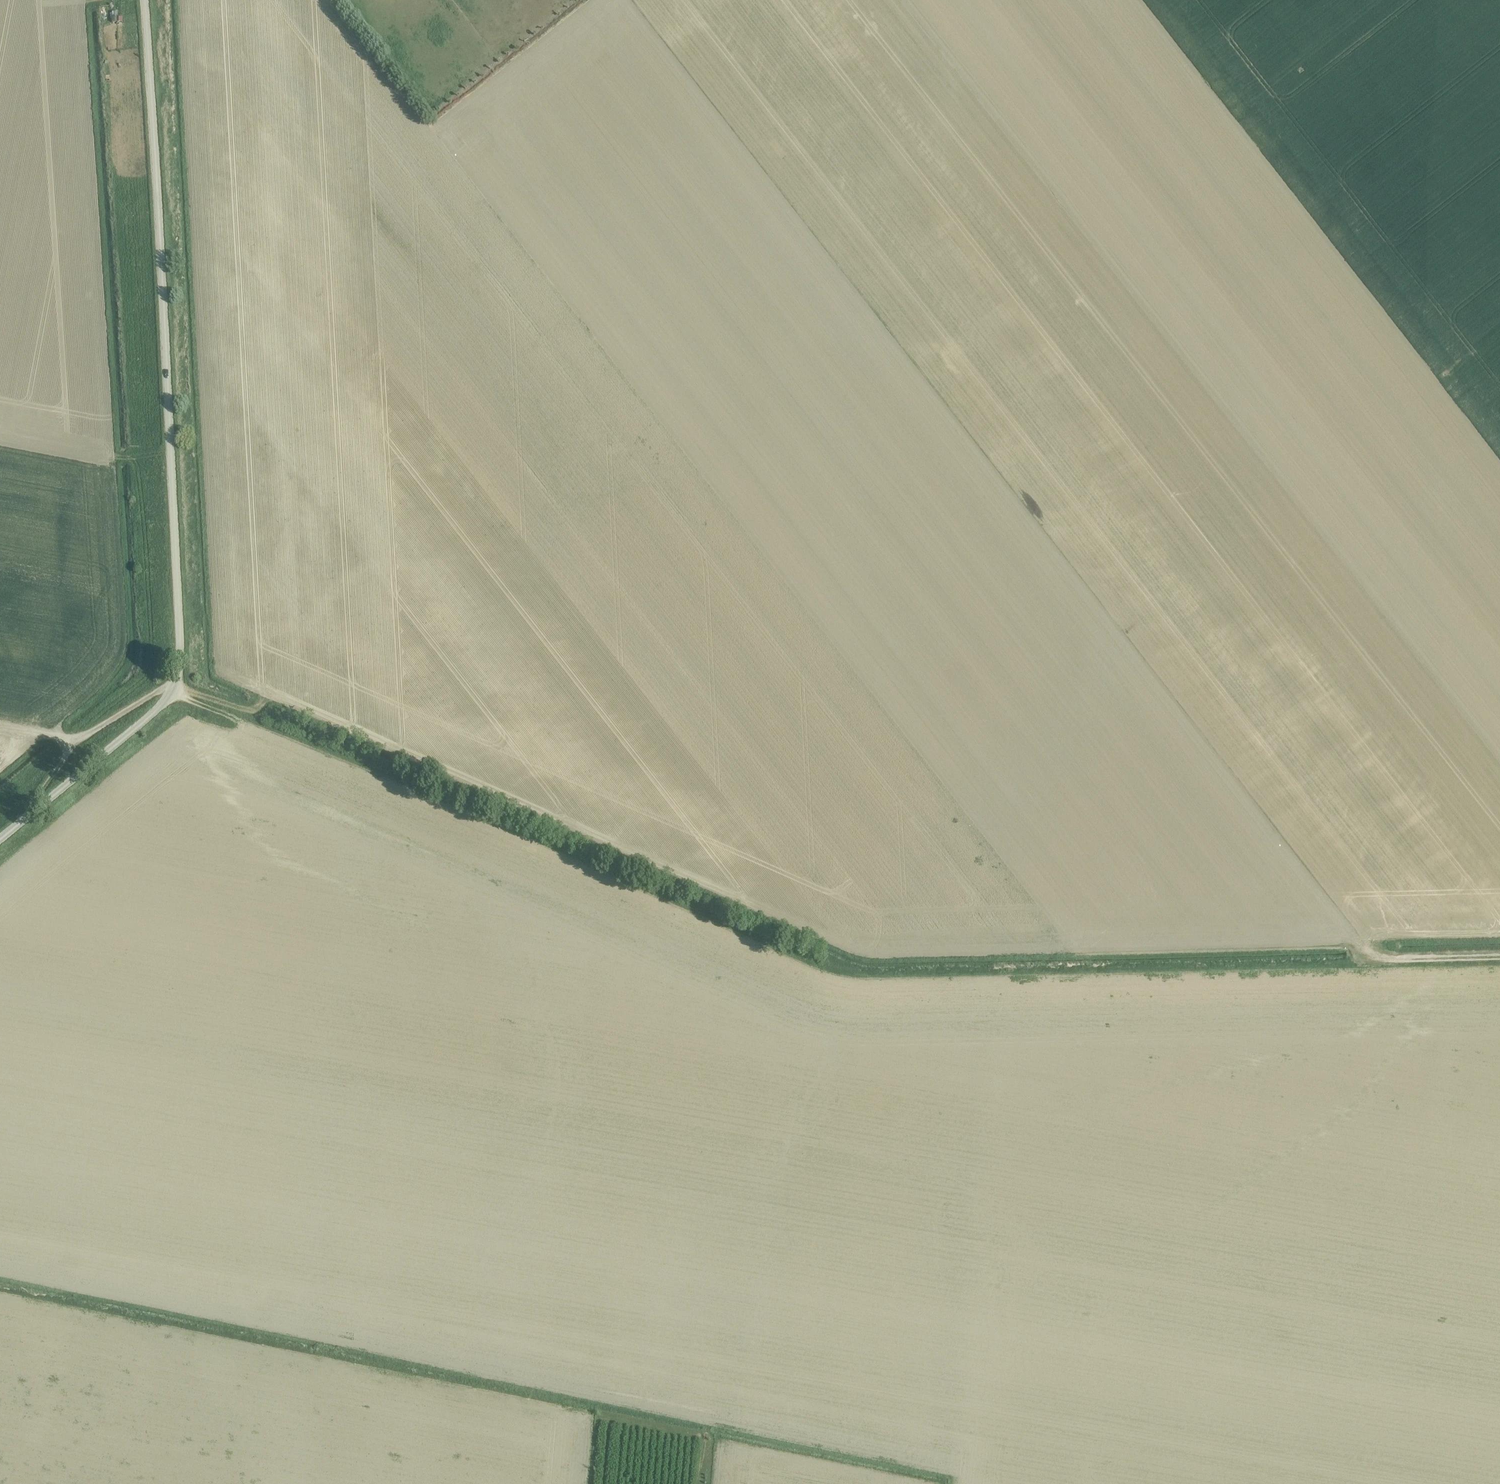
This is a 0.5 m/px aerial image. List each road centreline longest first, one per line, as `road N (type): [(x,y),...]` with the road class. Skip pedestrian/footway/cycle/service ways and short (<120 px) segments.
road 1 (tertiary): [(0,847),(158,719),(174,697),(176,594),(142,0)]
road 2 (track): [(1499,957),(1383,958),(1369,951)]

